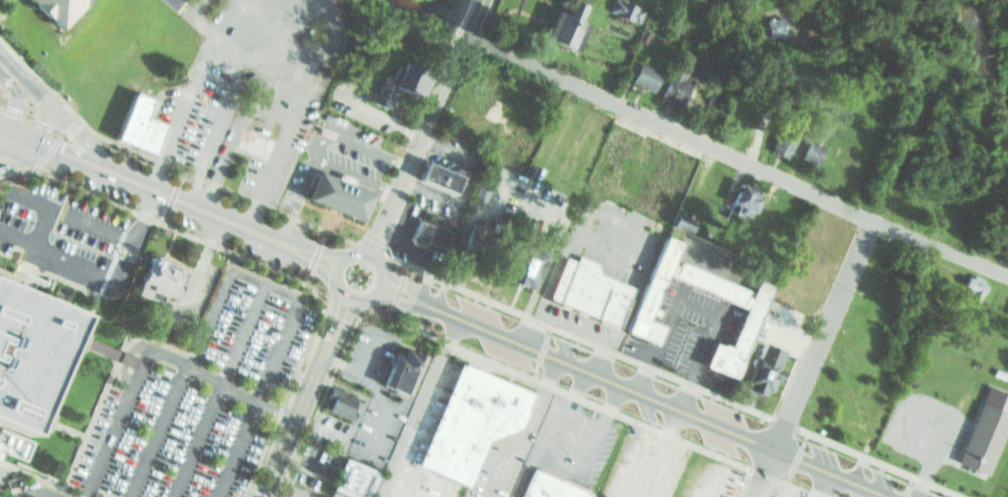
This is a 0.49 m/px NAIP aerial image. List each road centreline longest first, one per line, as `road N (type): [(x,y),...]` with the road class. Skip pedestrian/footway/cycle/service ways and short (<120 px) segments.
road 1 (residential): [(463,36),(1007,277)]
road 2 (primary): [(375,284),(889,496)]
road 3 (primary): [(33,138),(334,265)]
road 4 (residential): [(364,255),(482,0)]
road 5 (residential): [(776,450),(873,221)]
road 6 (tertiary): [(260,496),(347,296)]

